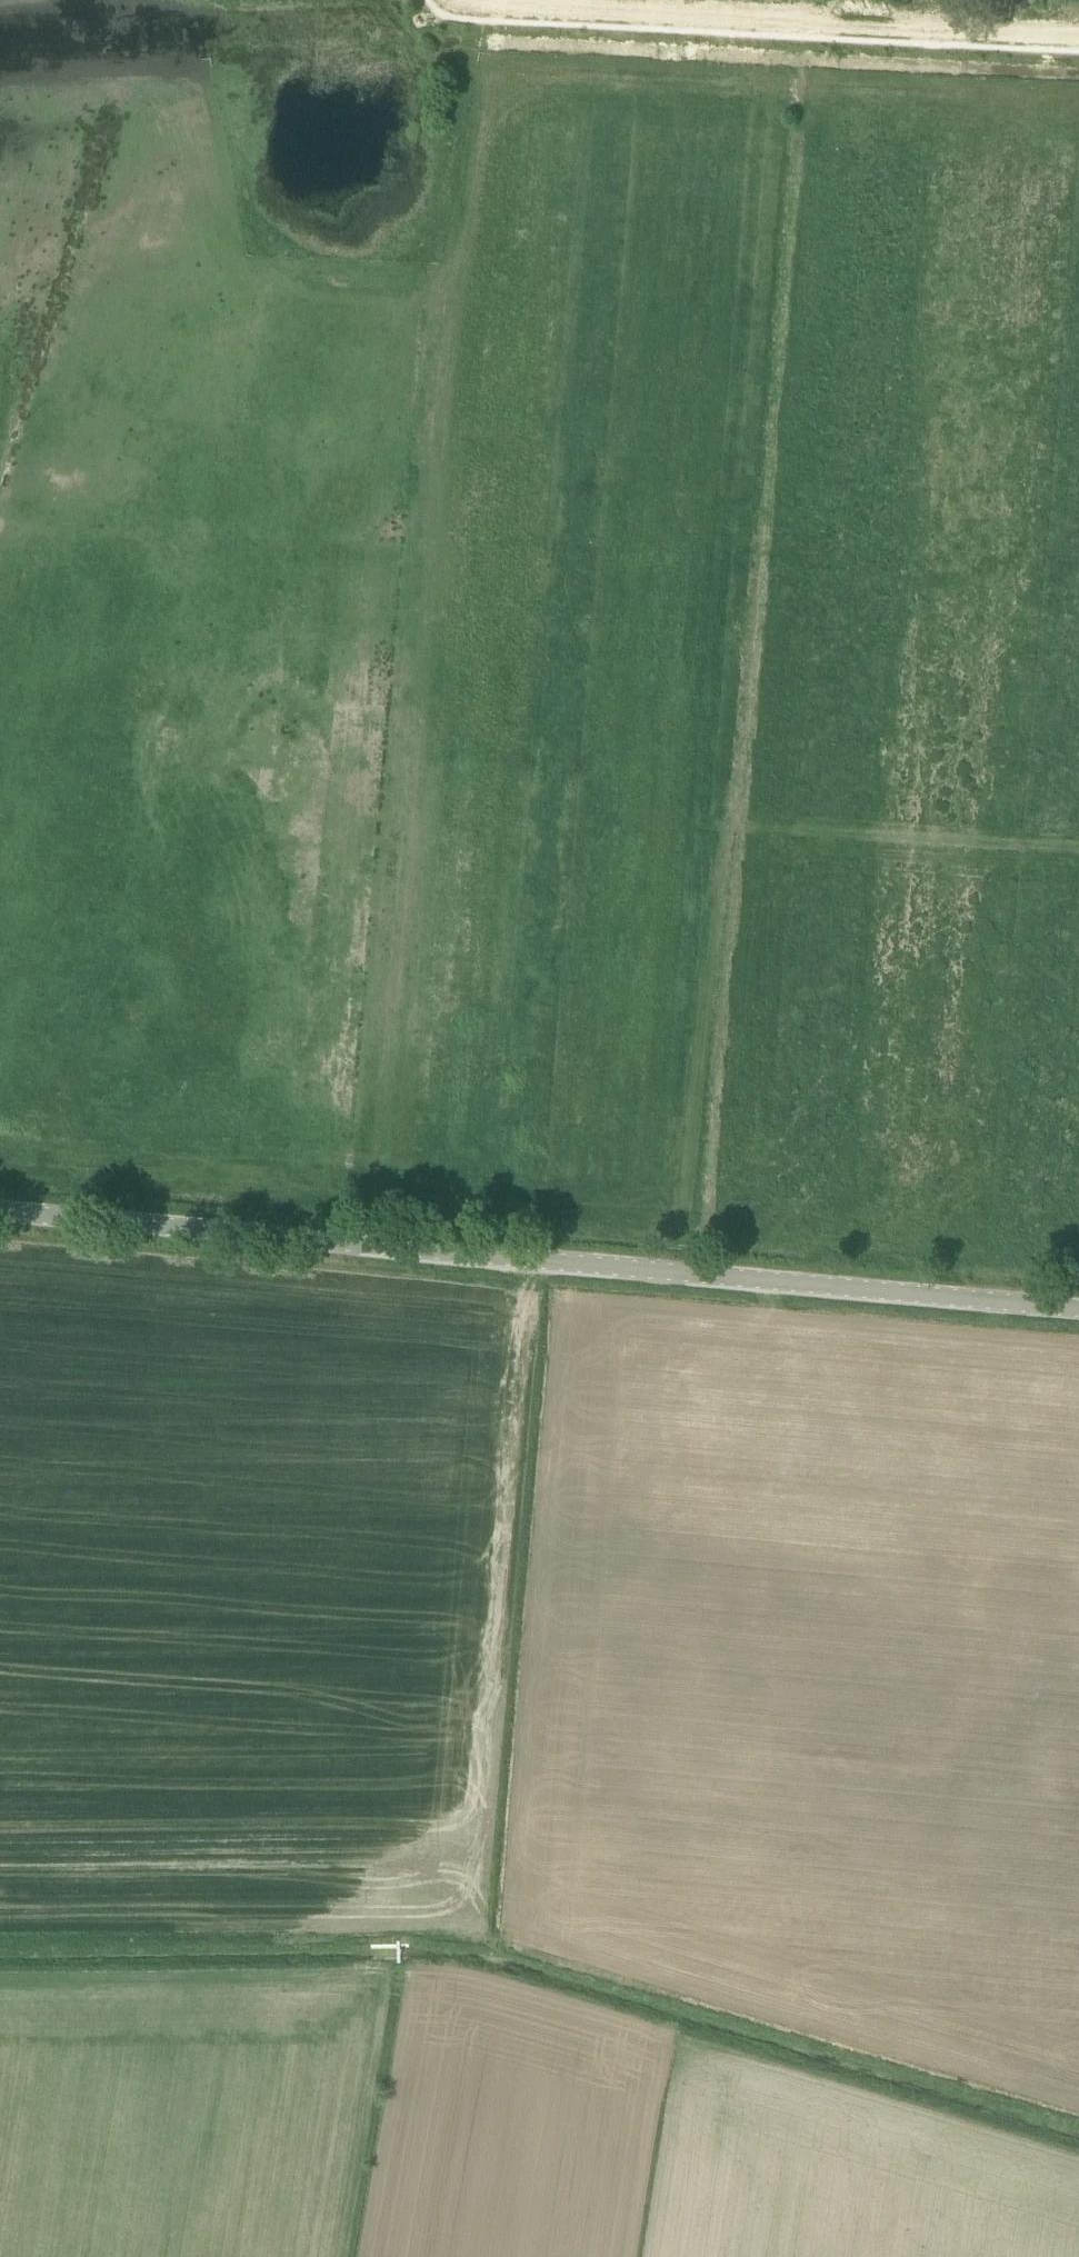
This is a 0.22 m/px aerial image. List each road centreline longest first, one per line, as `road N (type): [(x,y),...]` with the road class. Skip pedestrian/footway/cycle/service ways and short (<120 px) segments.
road 1 (unclassified): [(1078,1302),(0,1201)]
road 2 (track): [(452,0),(502,11),(1078,38)]

